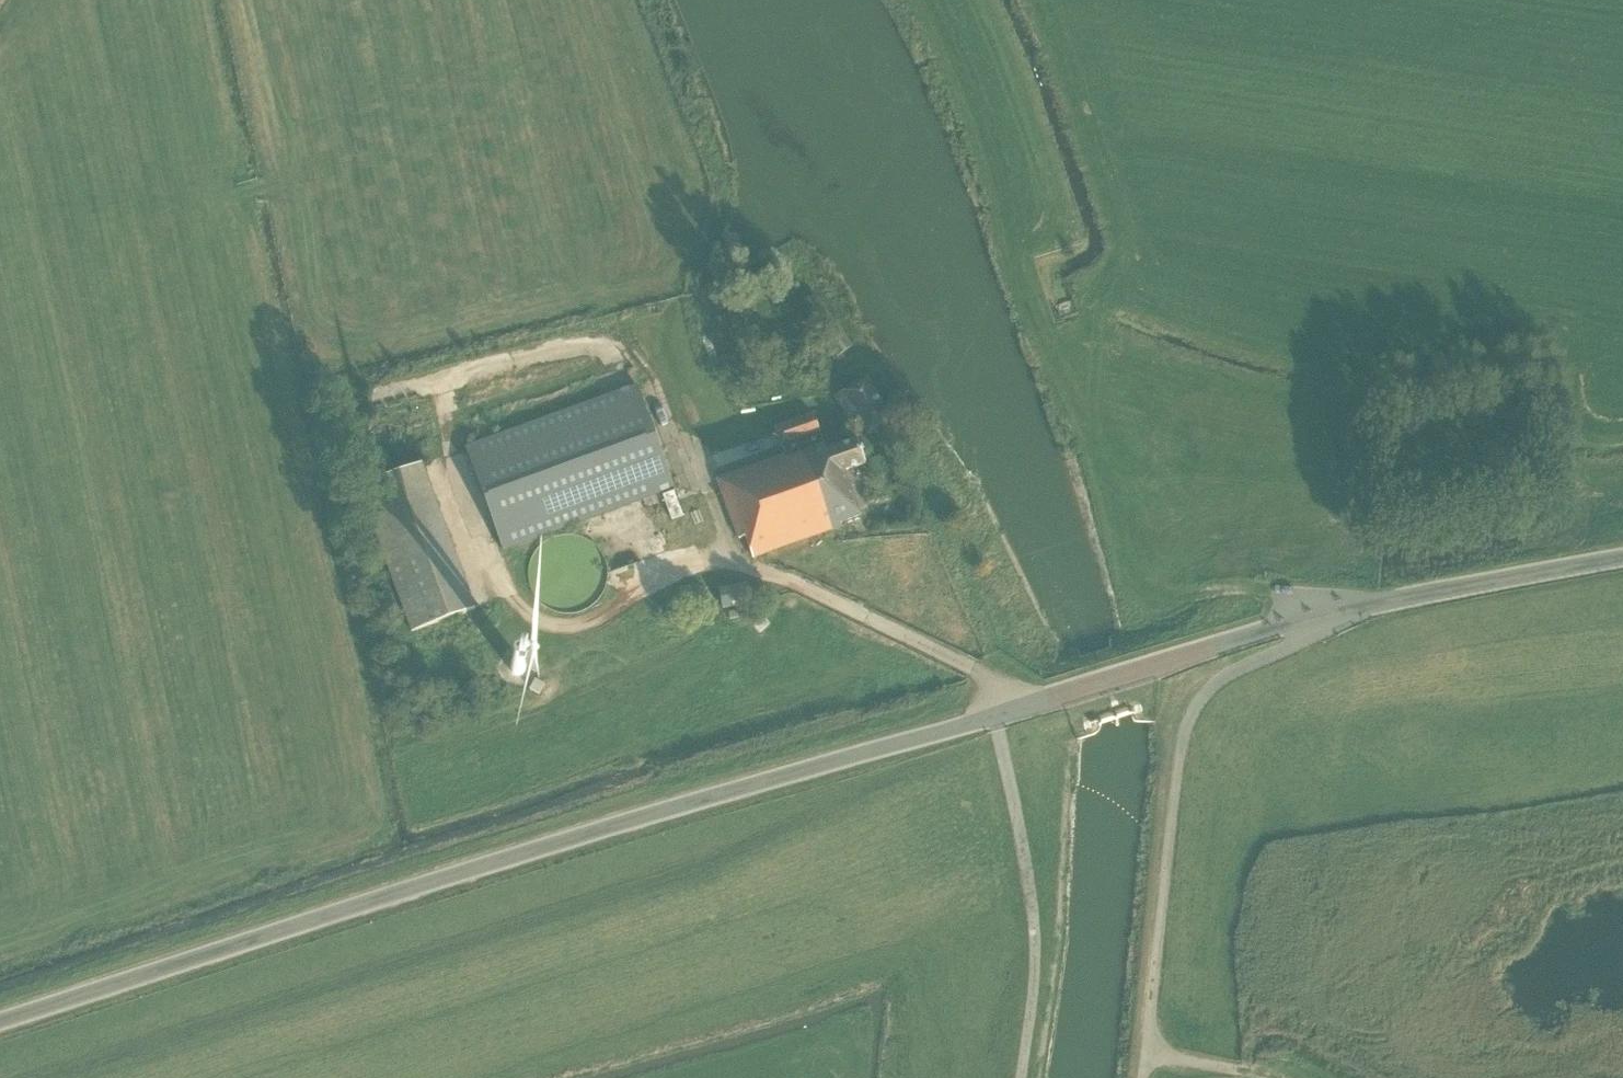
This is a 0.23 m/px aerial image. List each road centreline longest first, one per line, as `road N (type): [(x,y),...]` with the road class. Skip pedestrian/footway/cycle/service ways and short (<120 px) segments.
road 1 (unclassified): [(170,966),(1317,615),(1622,557)]
road 2 (unclassified): [(170,966),(0,1021)]

